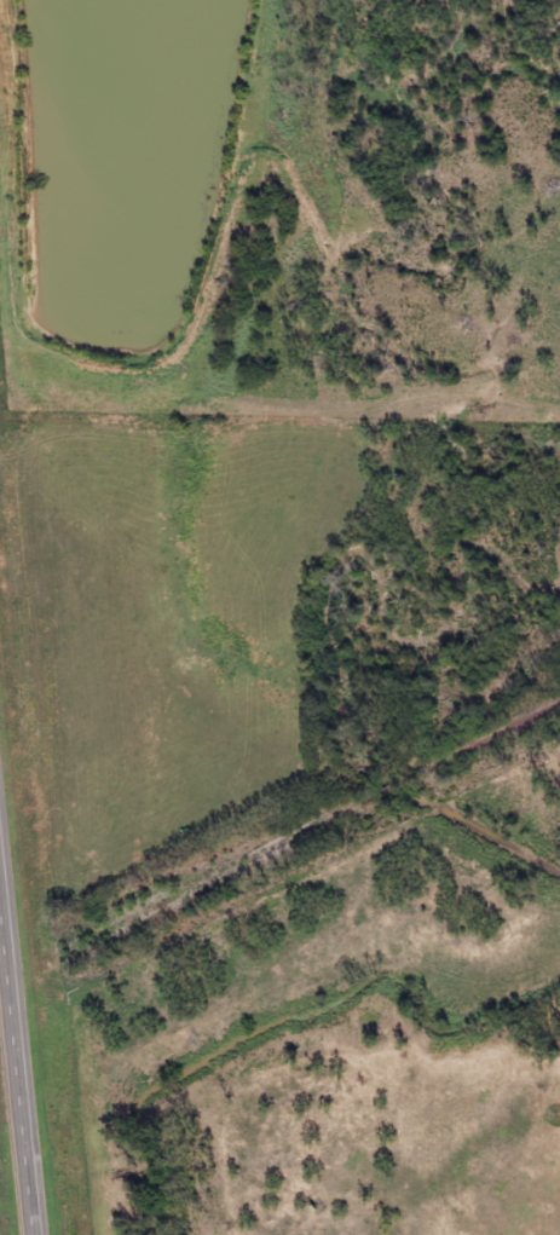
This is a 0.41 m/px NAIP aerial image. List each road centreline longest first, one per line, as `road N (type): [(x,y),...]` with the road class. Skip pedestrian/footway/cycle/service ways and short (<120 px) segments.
road 1 (tertiary): [(31,1234),(0,928)]

